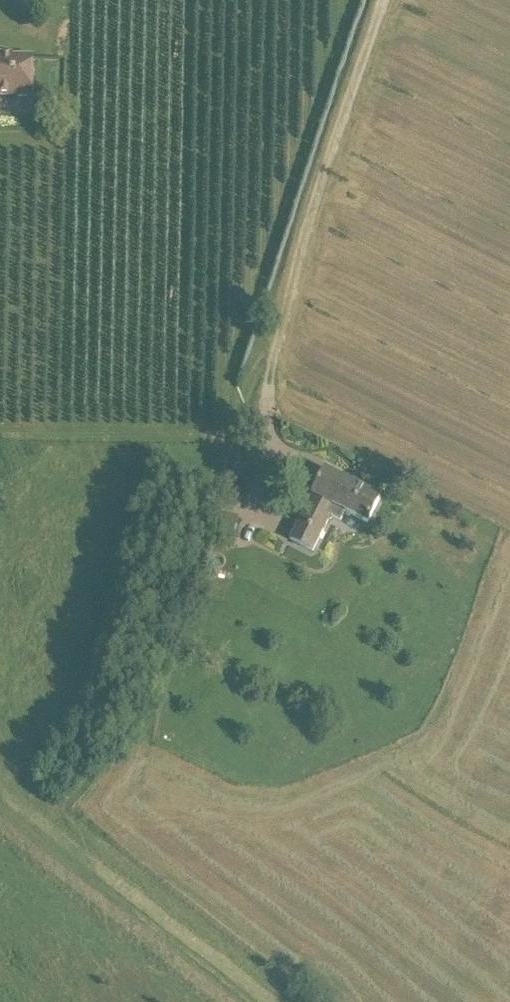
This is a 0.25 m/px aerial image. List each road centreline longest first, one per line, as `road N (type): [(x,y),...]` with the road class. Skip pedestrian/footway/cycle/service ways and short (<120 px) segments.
road 1 (unclassified): [(269,398),(276,341),(378,0)]

